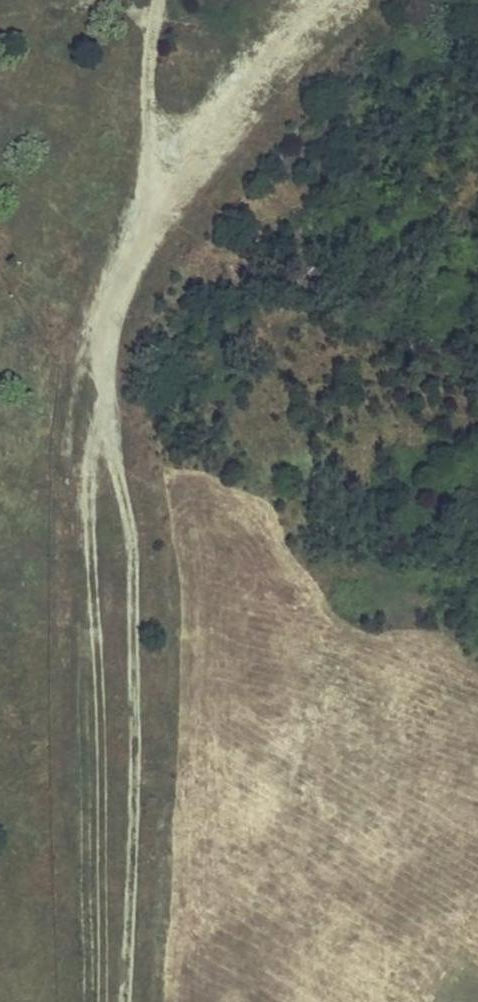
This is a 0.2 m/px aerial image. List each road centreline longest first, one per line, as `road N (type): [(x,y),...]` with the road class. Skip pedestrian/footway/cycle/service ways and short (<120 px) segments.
road 1 (track): [(126,1001),(136,530),(102,342),(144,210),(351,0)]
road 2 (track): [(110,416),(92,470),(101,1001)]
road 3 (track): [(166,0),(144,210)]
road 4 (track): [(128,0),(159,27),(281,73)]

